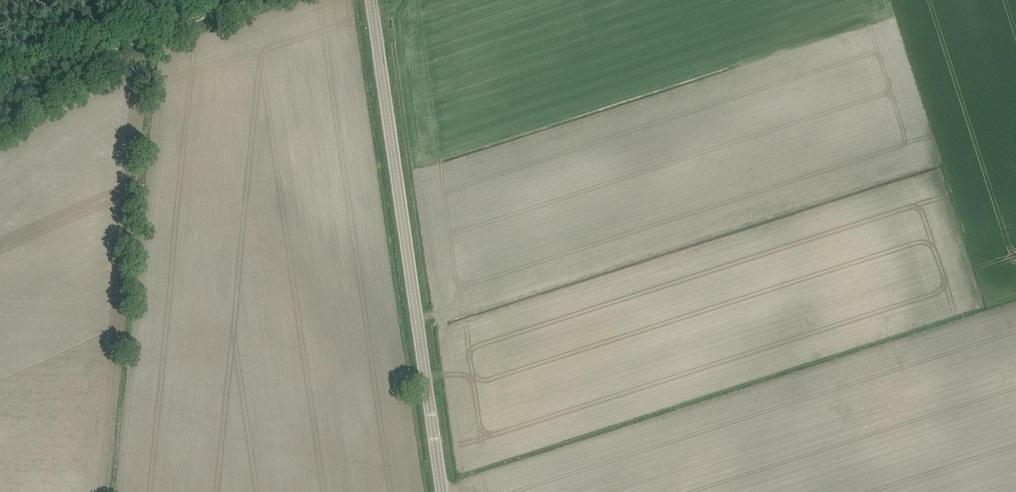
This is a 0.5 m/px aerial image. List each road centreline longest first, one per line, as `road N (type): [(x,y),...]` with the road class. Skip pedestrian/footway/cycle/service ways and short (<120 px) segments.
road 1 (tertiary): [(443,491),(372,0)]
road 2 (track): [(812,370),(443,491)]
road 3 (track): [(236,0),(0,82)]

